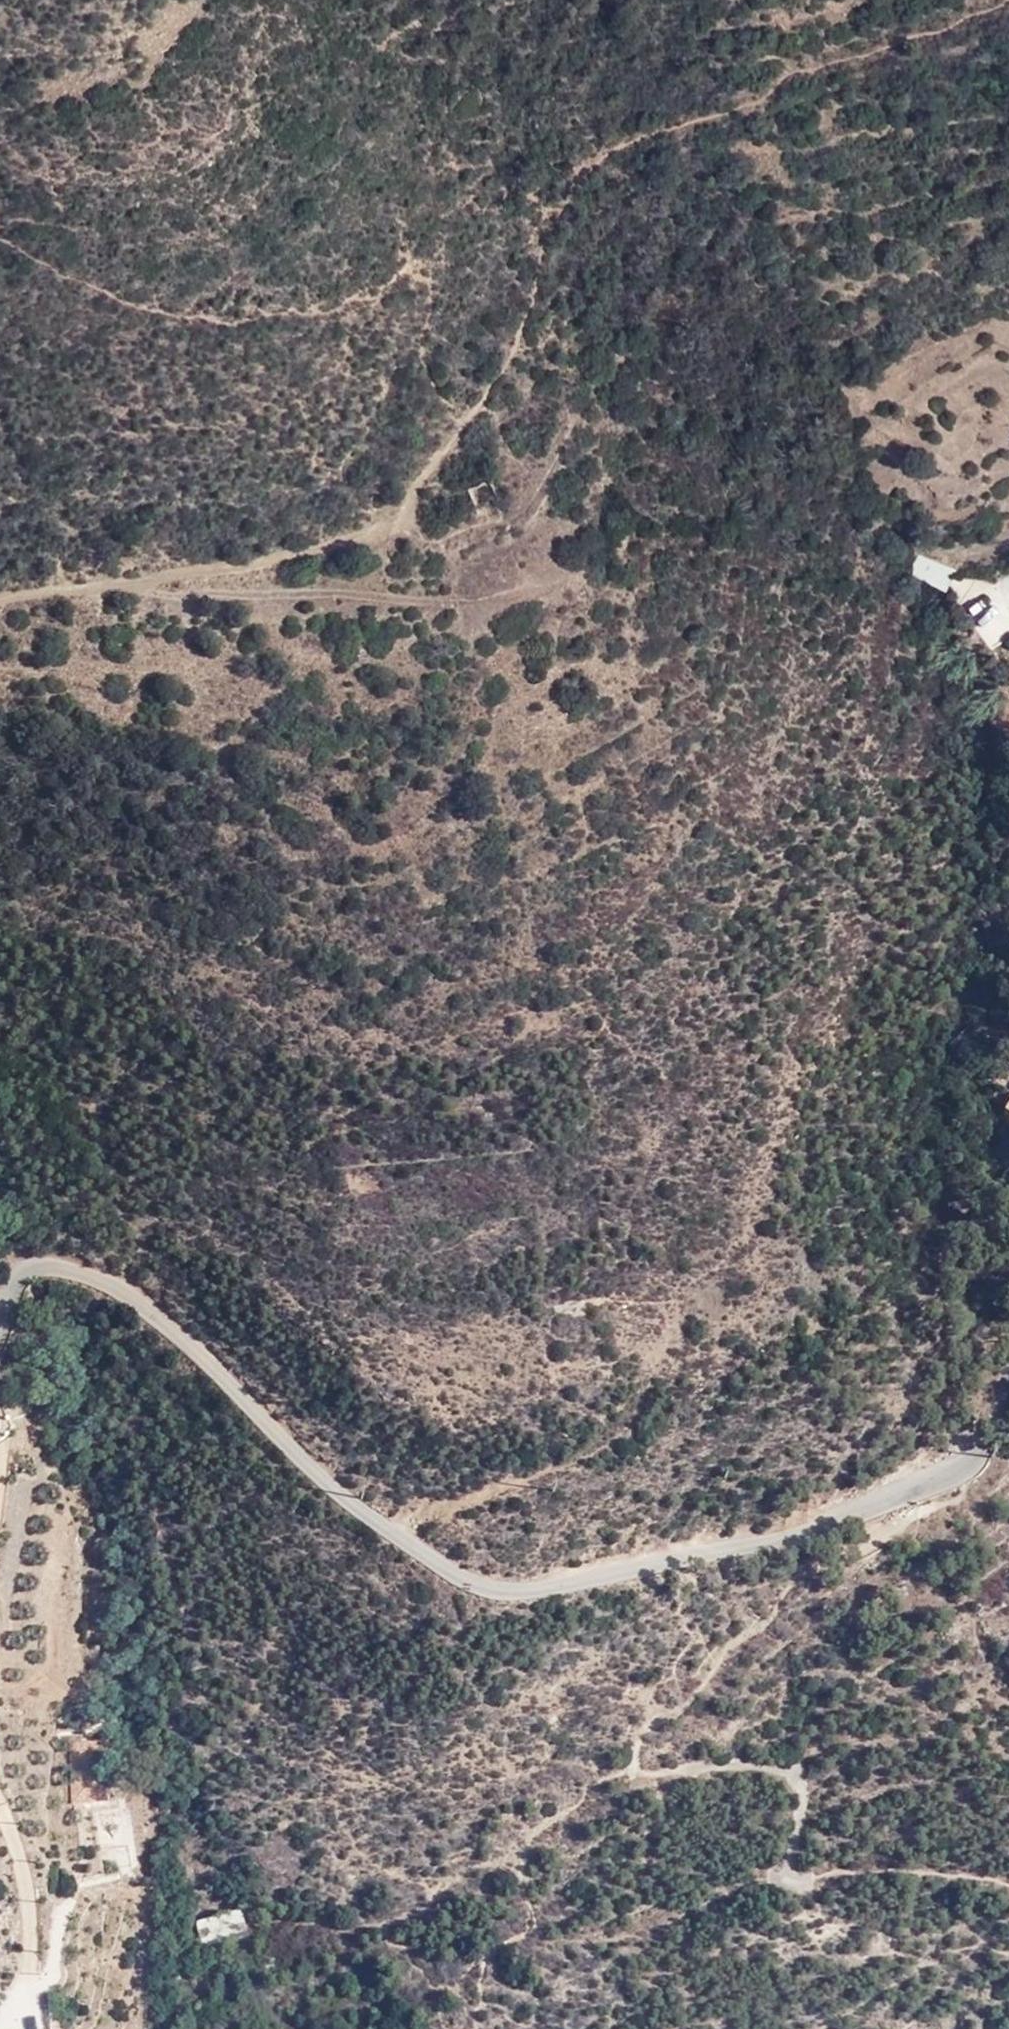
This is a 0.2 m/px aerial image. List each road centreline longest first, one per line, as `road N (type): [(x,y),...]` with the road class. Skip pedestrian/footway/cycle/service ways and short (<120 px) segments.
road 1 (unclassified): [(1008,1373),(969,1456),(898,1497),(793,1531),(502,1591),(478,1586),(317,1474),(194,1344),(97,1274),(45,1259),(21,1264),(0,1321)]

